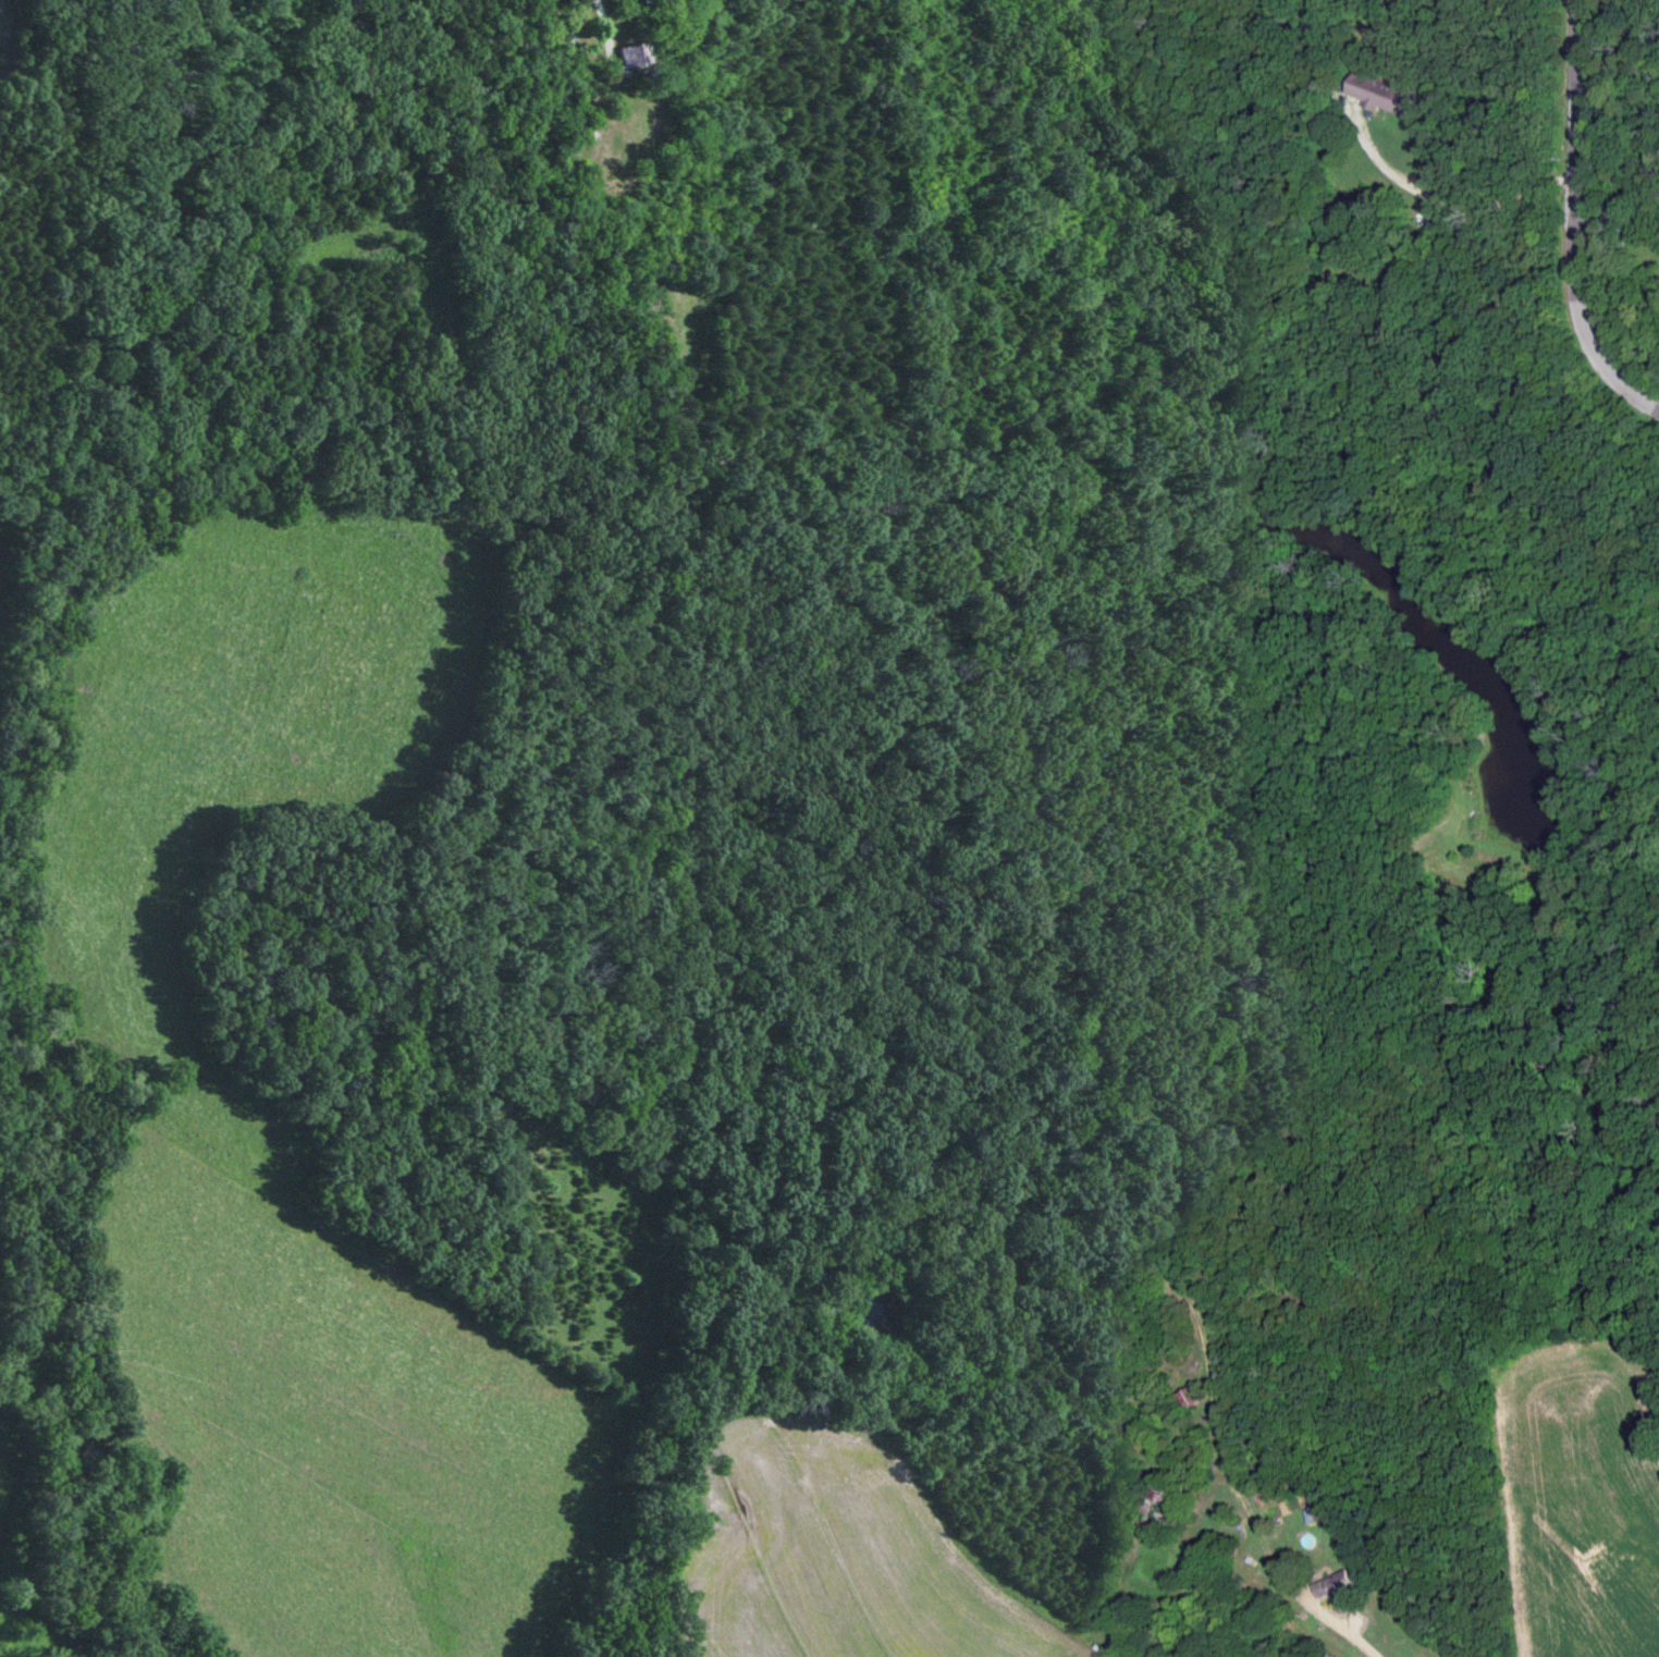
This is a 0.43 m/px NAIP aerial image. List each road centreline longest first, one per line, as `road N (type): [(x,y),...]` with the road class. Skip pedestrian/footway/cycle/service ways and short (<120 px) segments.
road 1 (residential): [(1658,401),(1592,349),(1556,219),(1549,0)]

